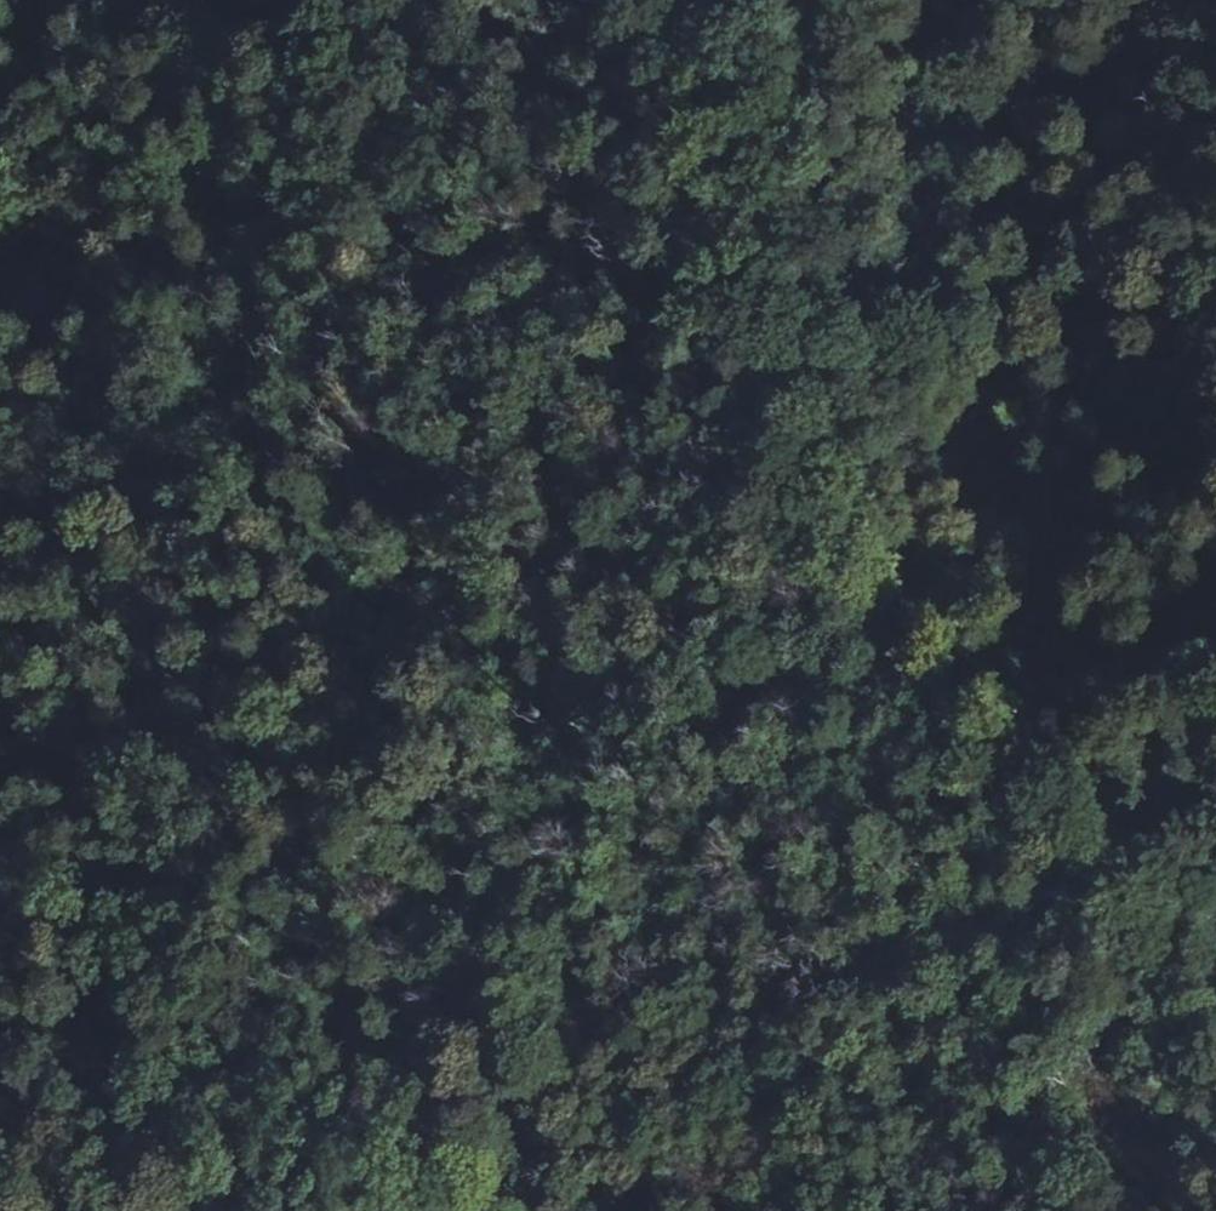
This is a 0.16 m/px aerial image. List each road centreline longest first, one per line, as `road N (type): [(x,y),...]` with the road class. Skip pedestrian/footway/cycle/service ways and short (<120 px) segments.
road 1 (track): [(1215,881),(732,1105),(625,1210)]

